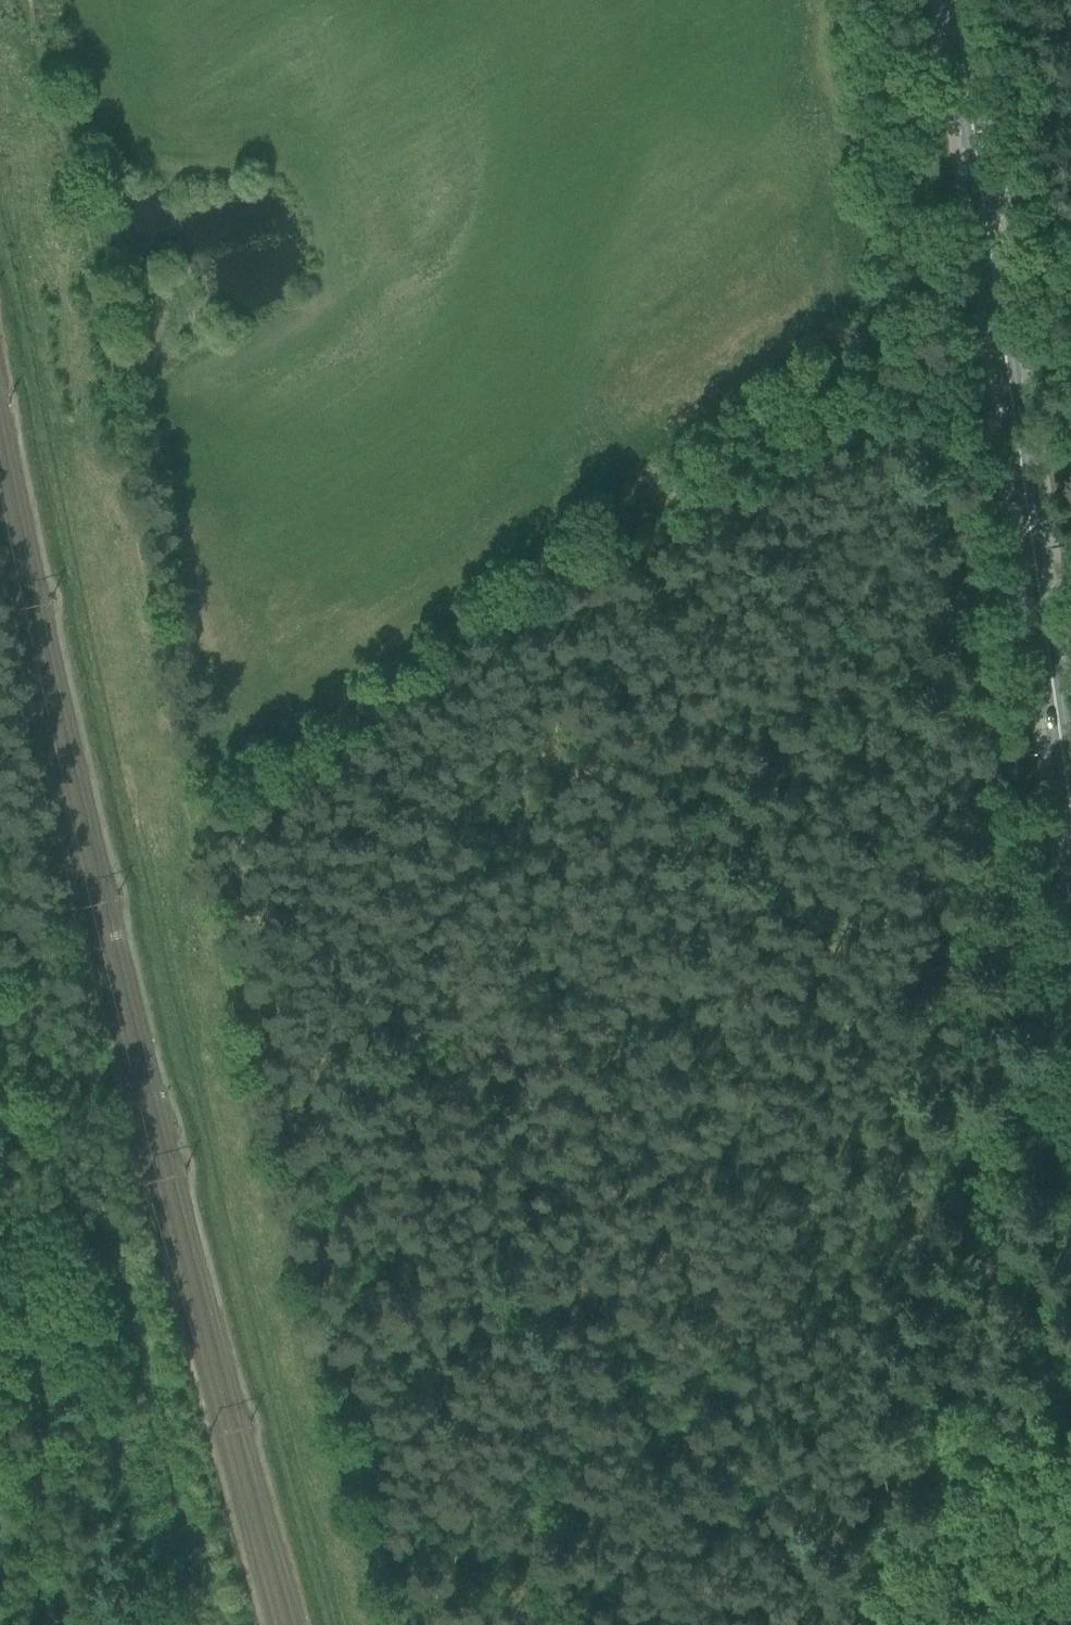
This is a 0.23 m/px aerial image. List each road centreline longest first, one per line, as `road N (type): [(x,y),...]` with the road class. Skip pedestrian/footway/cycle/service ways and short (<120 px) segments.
road 1 (secondary): [(1070,811),(955,0)]

